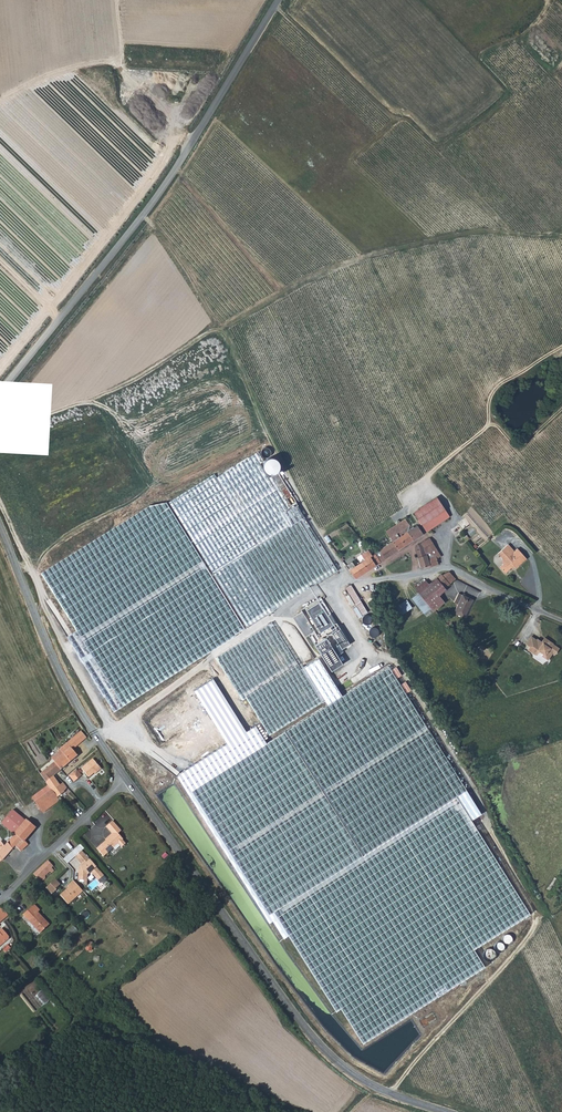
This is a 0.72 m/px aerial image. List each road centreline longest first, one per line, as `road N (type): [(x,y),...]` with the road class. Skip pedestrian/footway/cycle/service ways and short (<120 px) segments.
road 1 (tertiary): [(0,393),(178,166),(278,0)]
road 2 (tertiary): [(443,1111),(382,1092),(320,1046),(127,780)]
road 3 (track): [(445,570),(456,513),(431,481),(432,471),(489,424),(494,390),(561,345)]
road 4 (track): [(341,578),(98,739)]
road 5 (tertiary): [(127,780),(67,688),(0,528)]
road 6 (track): [(518,878),(538,915),(393,1096)]
road 7 (unclassified): [(127,780),(0,902)]

